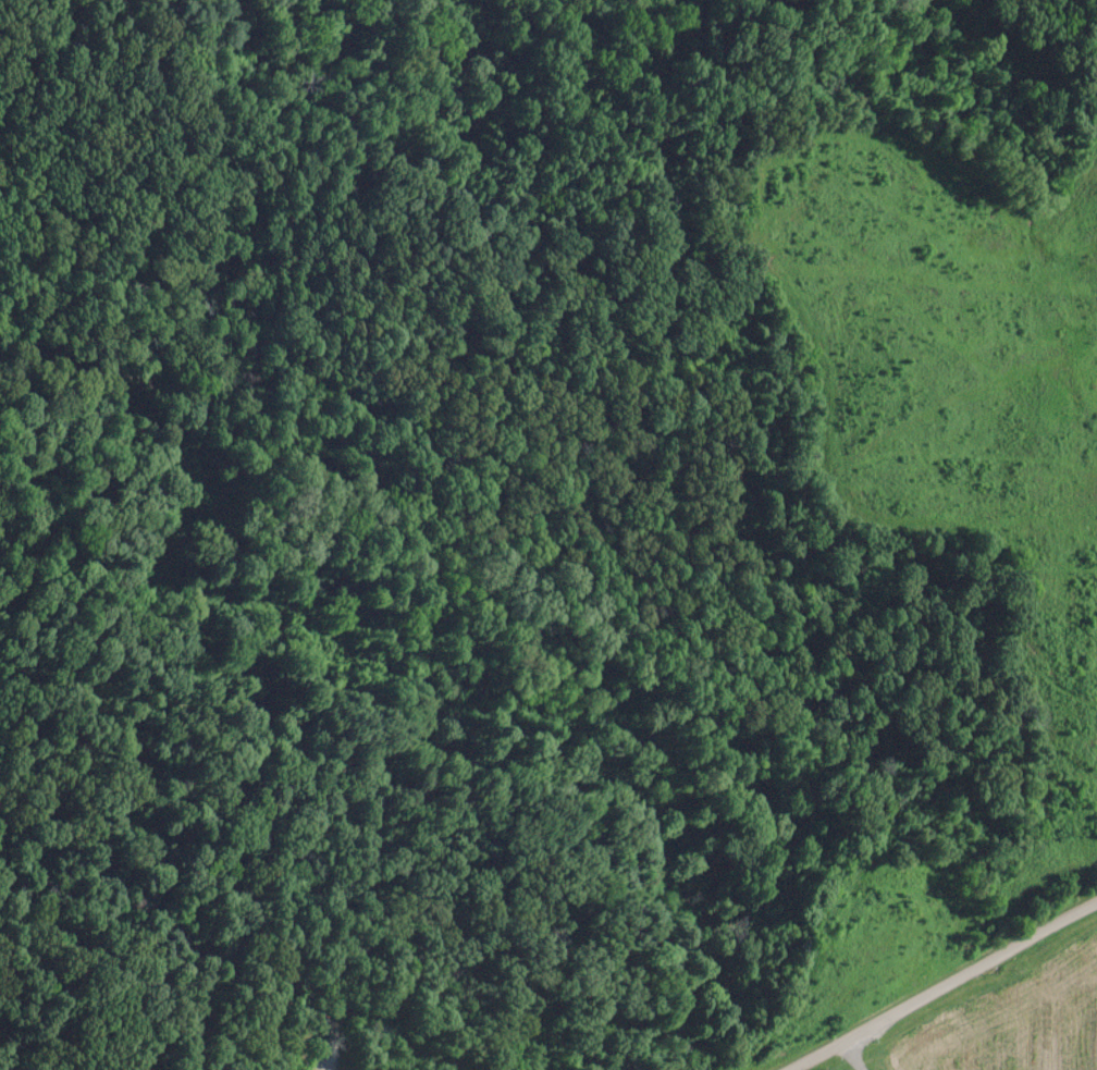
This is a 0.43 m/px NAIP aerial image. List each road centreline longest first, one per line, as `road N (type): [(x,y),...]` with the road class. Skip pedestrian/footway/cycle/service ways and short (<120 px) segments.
road 1 (residential): [(786,1069),(1096,902)]

